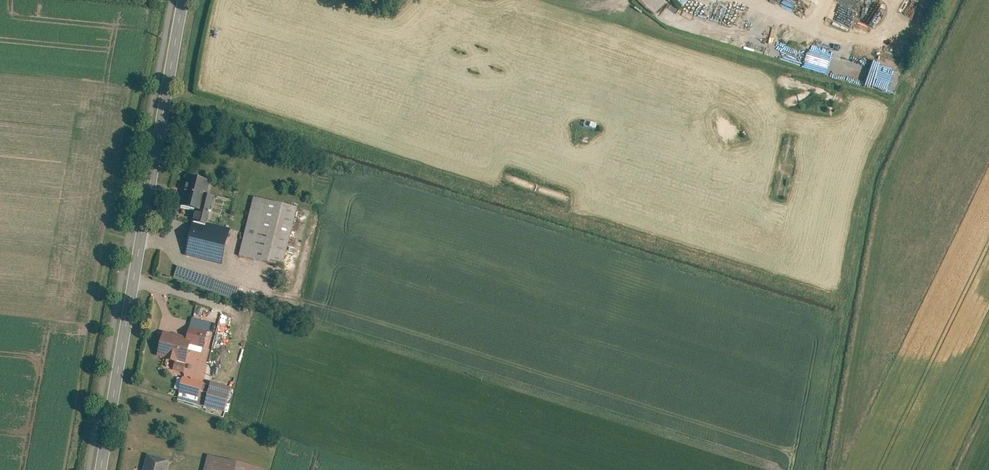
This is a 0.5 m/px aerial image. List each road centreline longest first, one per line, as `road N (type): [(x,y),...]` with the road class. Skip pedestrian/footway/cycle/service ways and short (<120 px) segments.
road 1 (tertiary): [(183,0),(98,469)]

